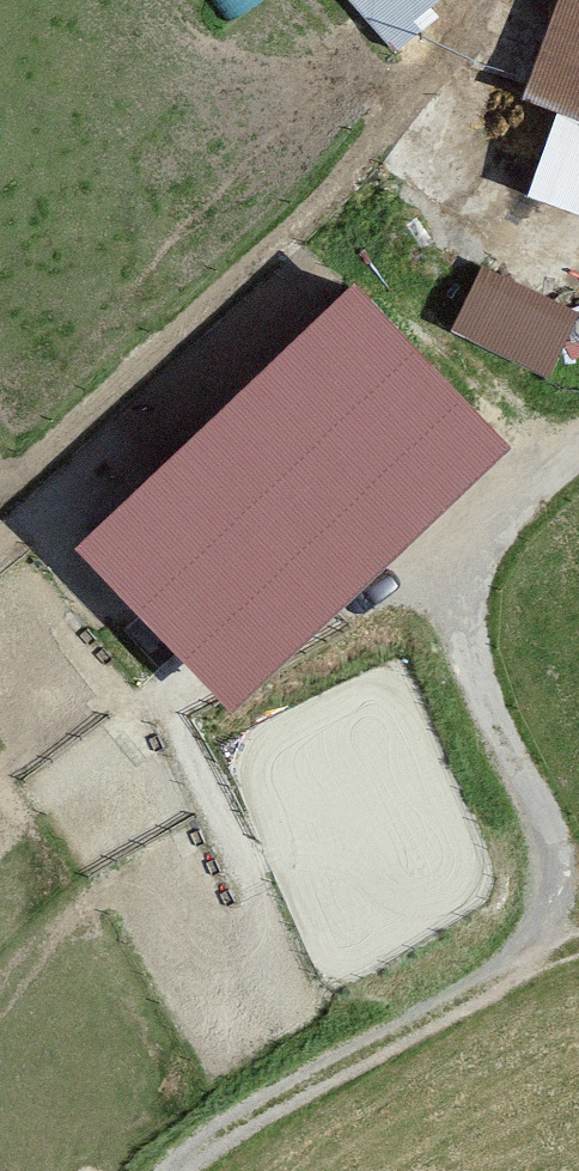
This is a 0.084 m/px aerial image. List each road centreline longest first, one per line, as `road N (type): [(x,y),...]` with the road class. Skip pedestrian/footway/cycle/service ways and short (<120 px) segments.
road 1 (residential): [(556,950),(566,880),(561,822),(470,678),(469,564),(508,505),(578,449)]
road 2 (track): [(175,1170),(263,1106),(578,942)]

